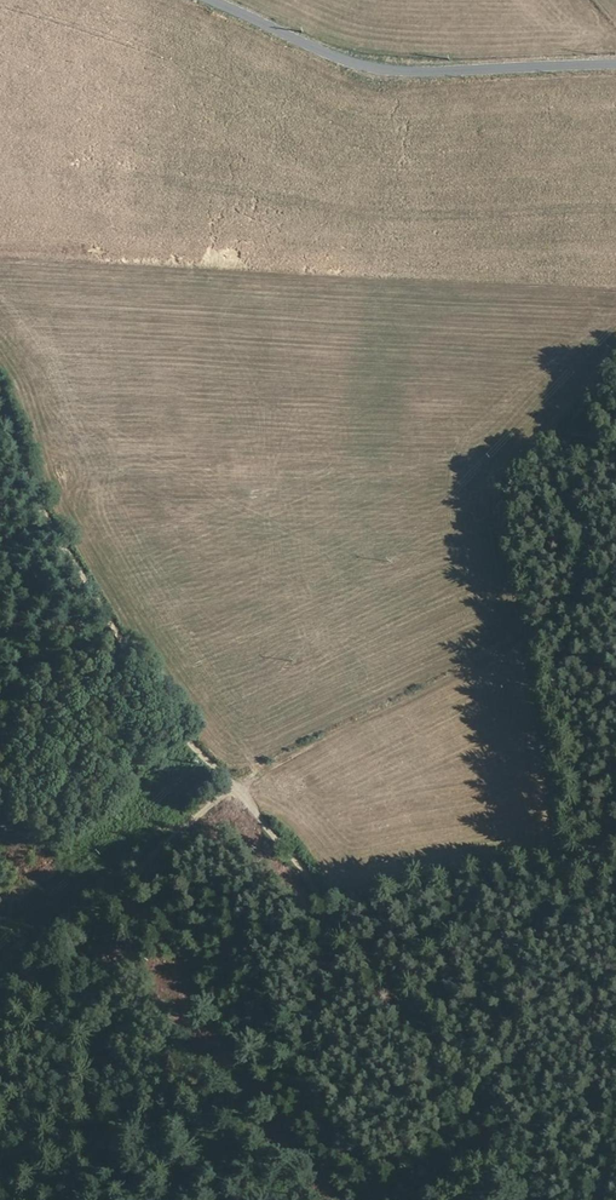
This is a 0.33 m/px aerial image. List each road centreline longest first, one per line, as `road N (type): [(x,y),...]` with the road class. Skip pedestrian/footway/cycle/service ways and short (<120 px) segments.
road 1 (track): [(531,1199),(520,1171),(246,785),(70,563),(0,416)]
road 2 (track): [(26,1199),(85,965),(246,785),(615,610)]
road 3 (unclassified): [(208,0),(376,69),(615,64)]

